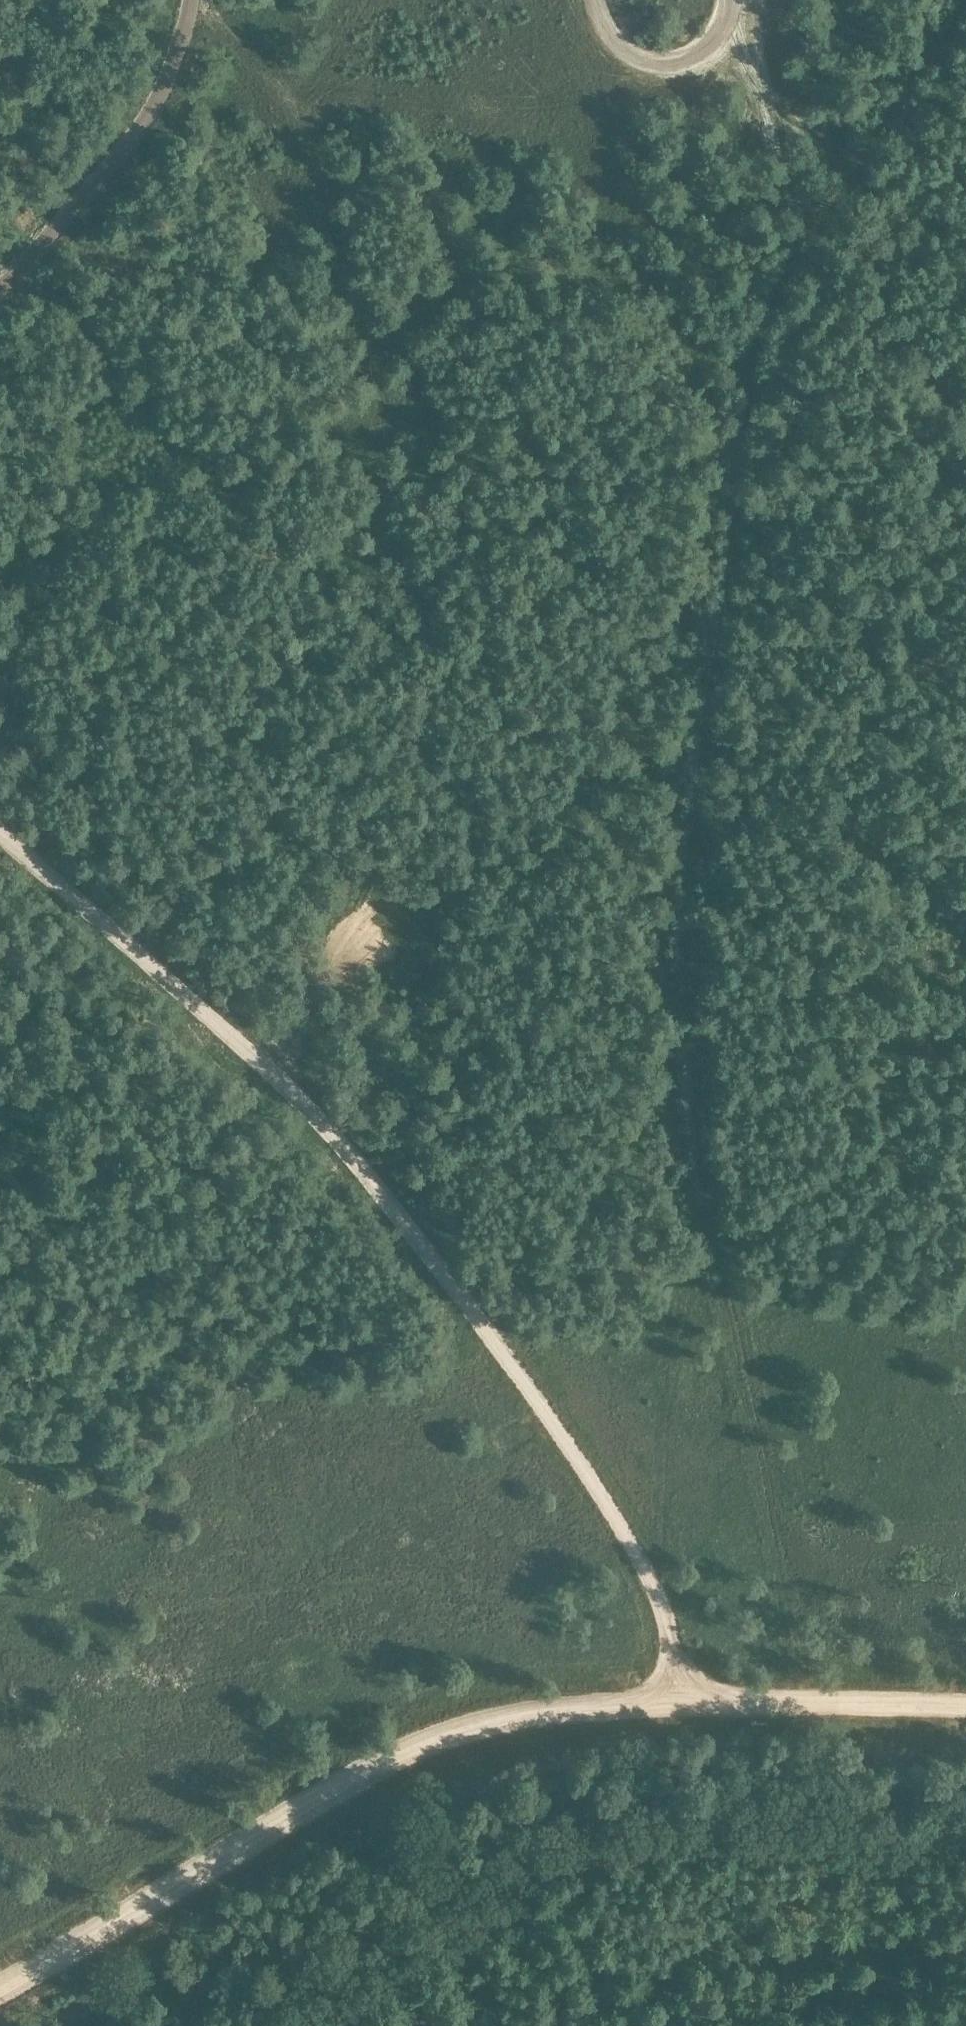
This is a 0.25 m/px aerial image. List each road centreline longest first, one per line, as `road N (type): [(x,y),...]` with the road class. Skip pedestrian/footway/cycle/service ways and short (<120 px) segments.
road 1 (track): [(0,1983),(343,1788),(480,1727),(600,1709),(965,1708)]

